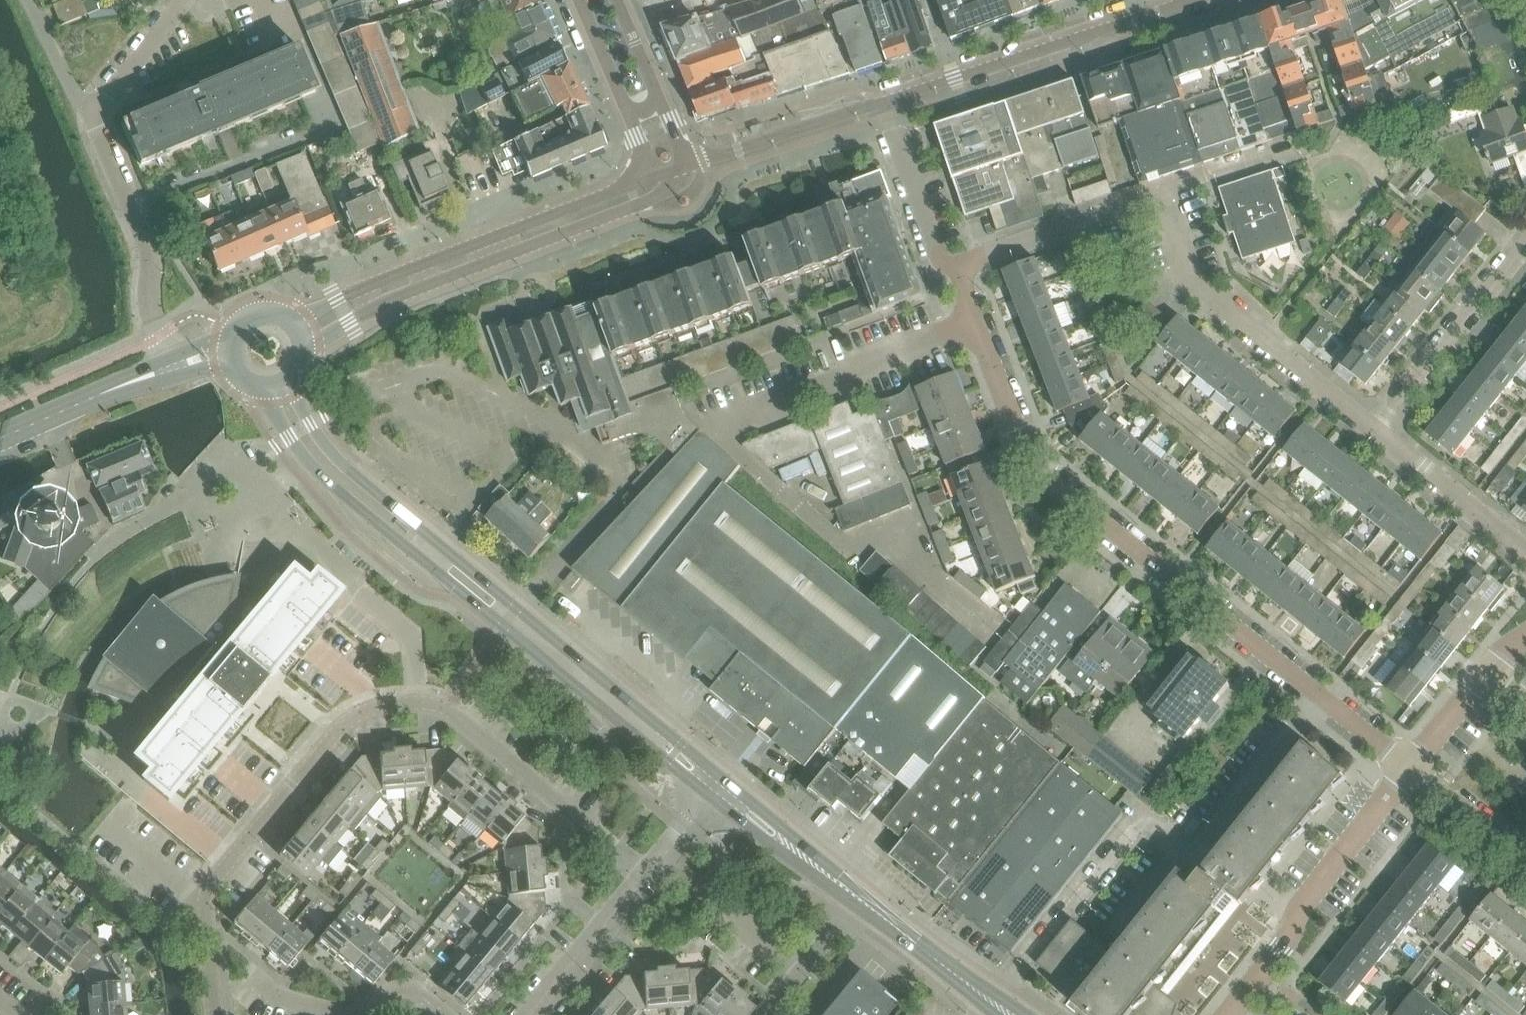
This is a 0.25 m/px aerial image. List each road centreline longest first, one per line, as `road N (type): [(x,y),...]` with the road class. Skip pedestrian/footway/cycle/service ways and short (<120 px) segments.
road 1 (residential): [(215,1014),(203,891),(346,715),(367,704),(441,701),(639,873)]
road 2 (residential): [(1412,769),(1023,454),(972,322)]
road 3 (residential): [(985,614),(877,527),(844,539),(705,423),(972,322)]
road 4 (secondary): [(264,388),(320,478),(707,795)]
road 5 (secondary): [(723,776),(339,460),(289,381)]
road 6 (tertiary): [(305,348),(385,301),(636,206),(678,186),(683,167)]
road 7 (residential): [(169,369),(146,297),(144,231),(90,115),(176,0)]
road 8 (tertiary): [(632,184),(292,322)]
road 9 (residential): [(1380,426),(1188,275),(1161,194)]
road 10 (tertiary): [(1232,1014),(1268,971),(1302,907),(1412,769)]
road 11 (tertiary): [(1144,15),(888,101)]
road 12 (residential): [(1380,426),(1525,235)]
road 13 (residential): [(448,1014),(401,977),(371,1013),(332,1013),(279,994),(249,973)]
road 14 (residential): [(954,263),(1161,194)]
road 15 (tertiary): [(888,101),(683,167)]
road 16 (residential): [(1525,549),(1380,426)]
road 17 (secondary): [(0,438),(169,369)]
road 18 (residential): [(525,1014),(639,873)]
road 19 (residential): [(888,101),(938,253),(954,263)]
road 20 (secondary): [(991,1000),(861,898)]
road 21 (residential): [(1525,860),(1412,769)]
road 22 (residential): [(1161,194),(1279,157)]
road 23 (residential): [(797,972),(704,893)]
road 24 (tertiary): [(1412,769),(1487,674)]
road 25 (secondary): [(707,795),(774,847),(808,858)]

